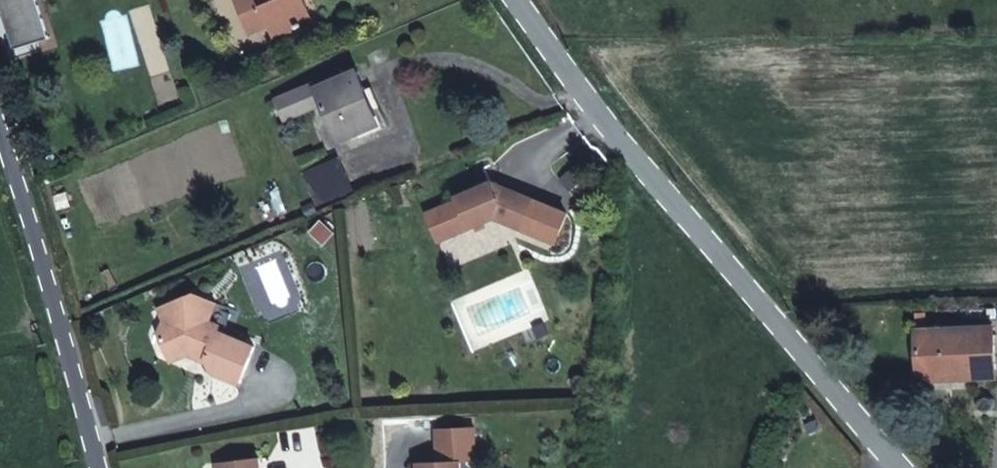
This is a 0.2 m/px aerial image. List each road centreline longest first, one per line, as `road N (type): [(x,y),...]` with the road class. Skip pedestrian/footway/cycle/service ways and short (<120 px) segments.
road 1 (unclassified): [(509,0),(598,123),(882,467)]
road 2 (unclassified): [(0,163),(92,467)]

